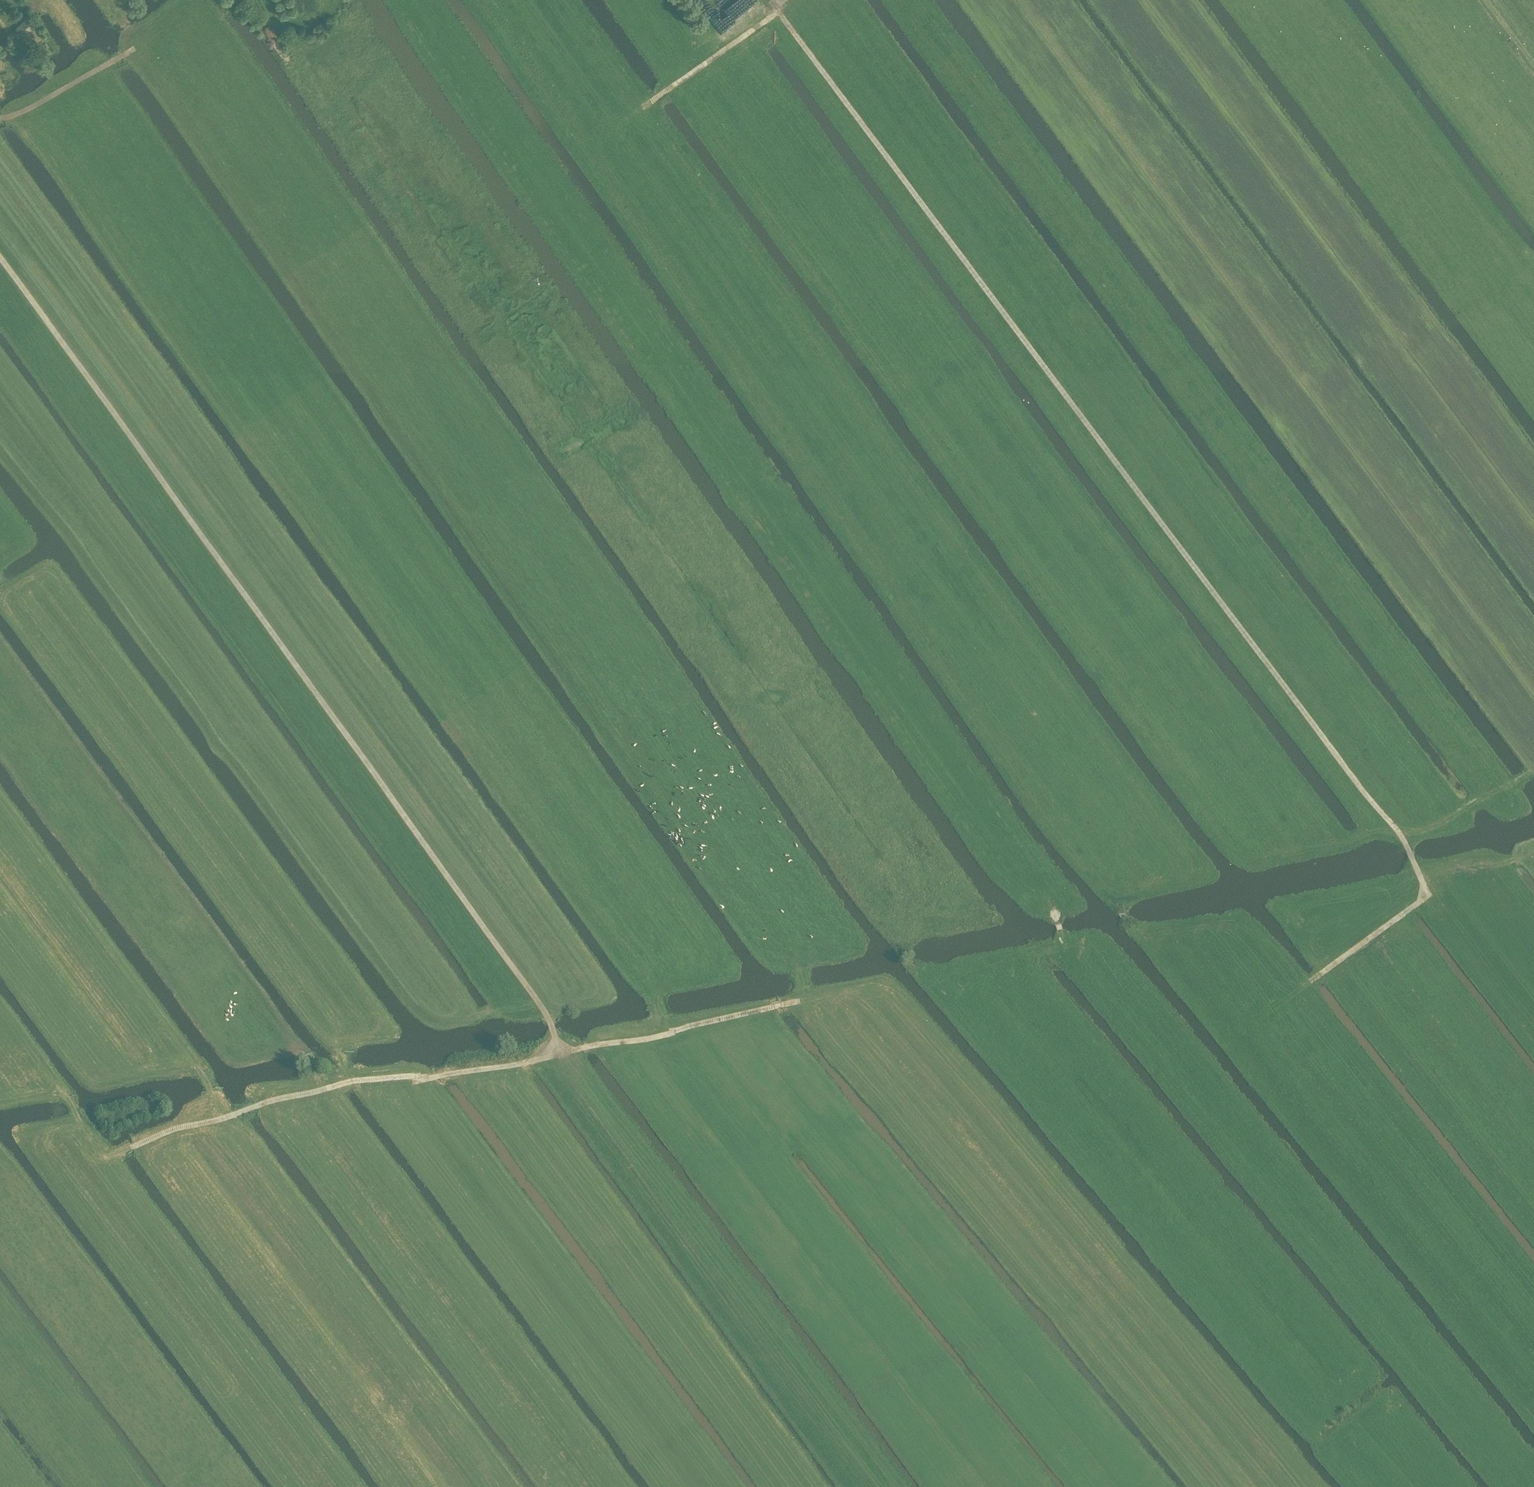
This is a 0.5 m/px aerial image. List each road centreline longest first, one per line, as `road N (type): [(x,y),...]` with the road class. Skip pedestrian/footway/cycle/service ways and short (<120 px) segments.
road 1 (track): [(1308,983),(1419,902),(1425,890),(1408,847),(769,0)]
road 2 (track): [(546,1014),(0,257)]
road 3 (track): [(114,1155),(177,1127),(351,1080),(425,1078),(533,1060),(797,1002)]
road 4 (track): [(546,1014),(571,1076),(875,1486)]
road 5 (track): [(227,1117),(227,1139),(287,1192),(510,1486)]
road 6 (track): [(0,119),(134,48)]

